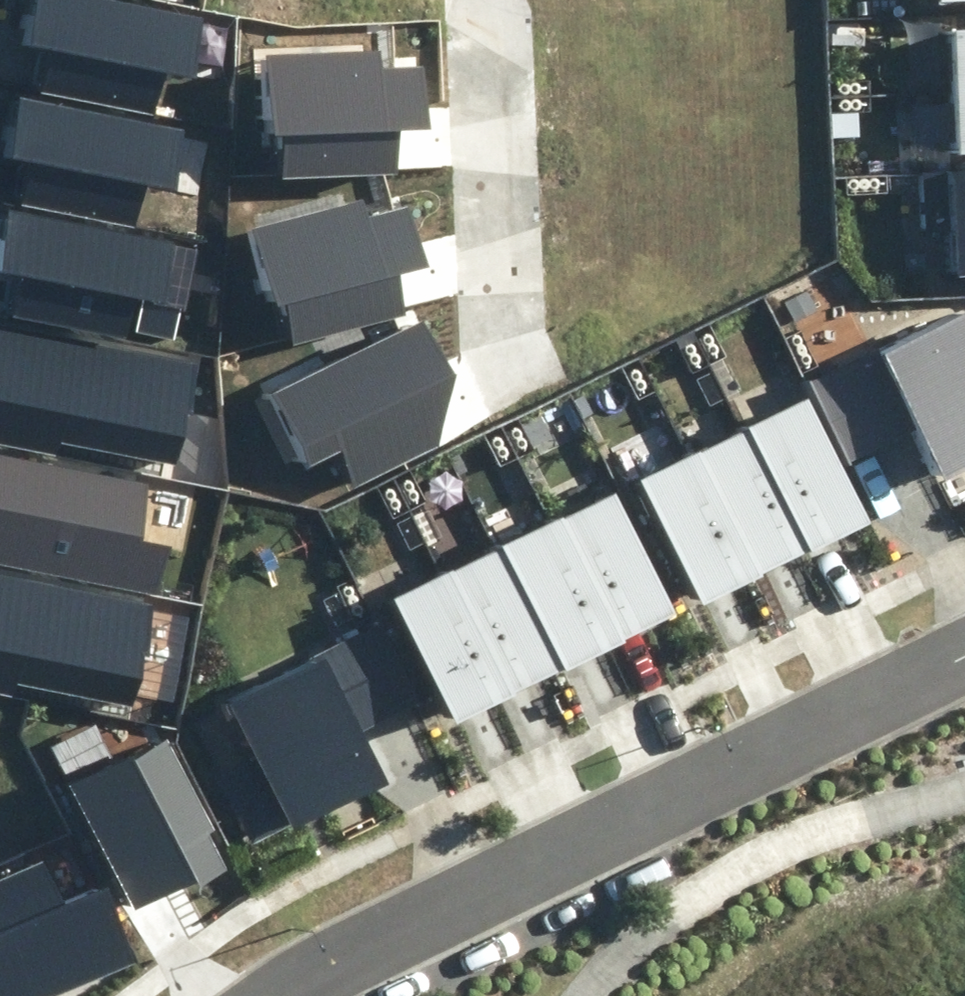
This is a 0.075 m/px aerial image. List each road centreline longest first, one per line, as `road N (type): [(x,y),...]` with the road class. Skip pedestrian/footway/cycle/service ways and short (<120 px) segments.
road 1 (residential): [(268,995),(964,655)]

